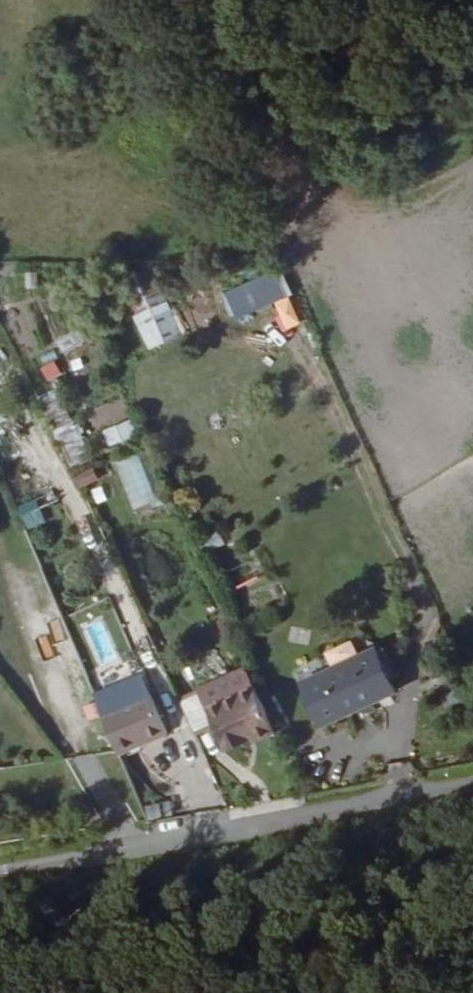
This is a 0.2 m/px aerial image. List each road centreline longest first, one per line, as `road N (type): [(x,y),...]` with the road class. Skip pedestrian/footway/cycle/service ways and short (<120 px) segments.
road 1 (unclassified): [(0,870),(204,844),(472,789)]

